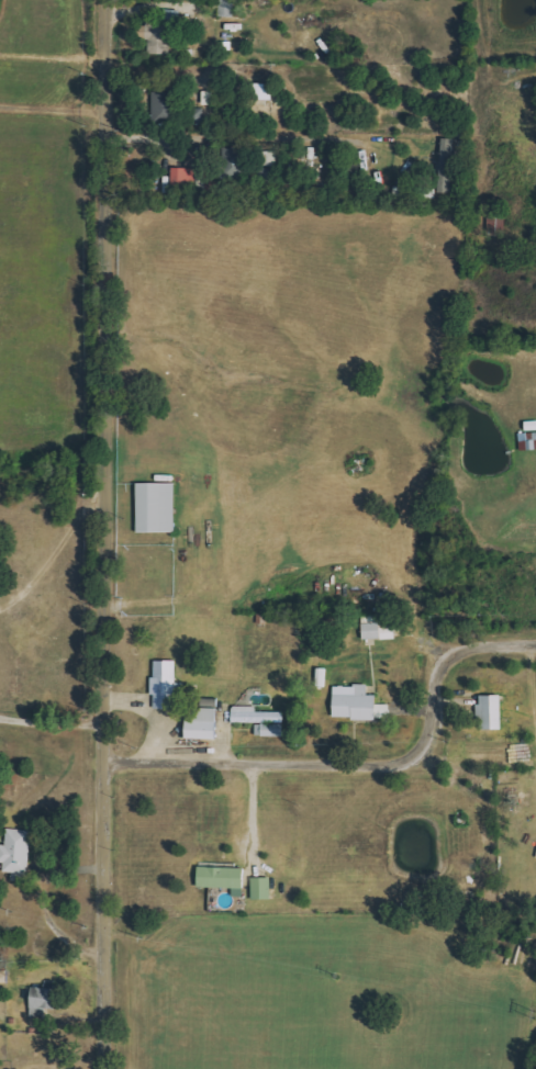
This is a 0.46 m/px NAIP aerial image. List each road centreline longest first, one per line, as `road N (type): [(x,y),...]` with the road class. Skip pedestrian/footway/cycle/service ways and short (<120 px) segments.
road 1 (residential): [(99,1068),(113,131)]
road 2 (residential): [(100,761),(395,762),(421,736),(431,671),(459,641),(535,637)]
road 3 (residential): [(113,131),(114,0)]

